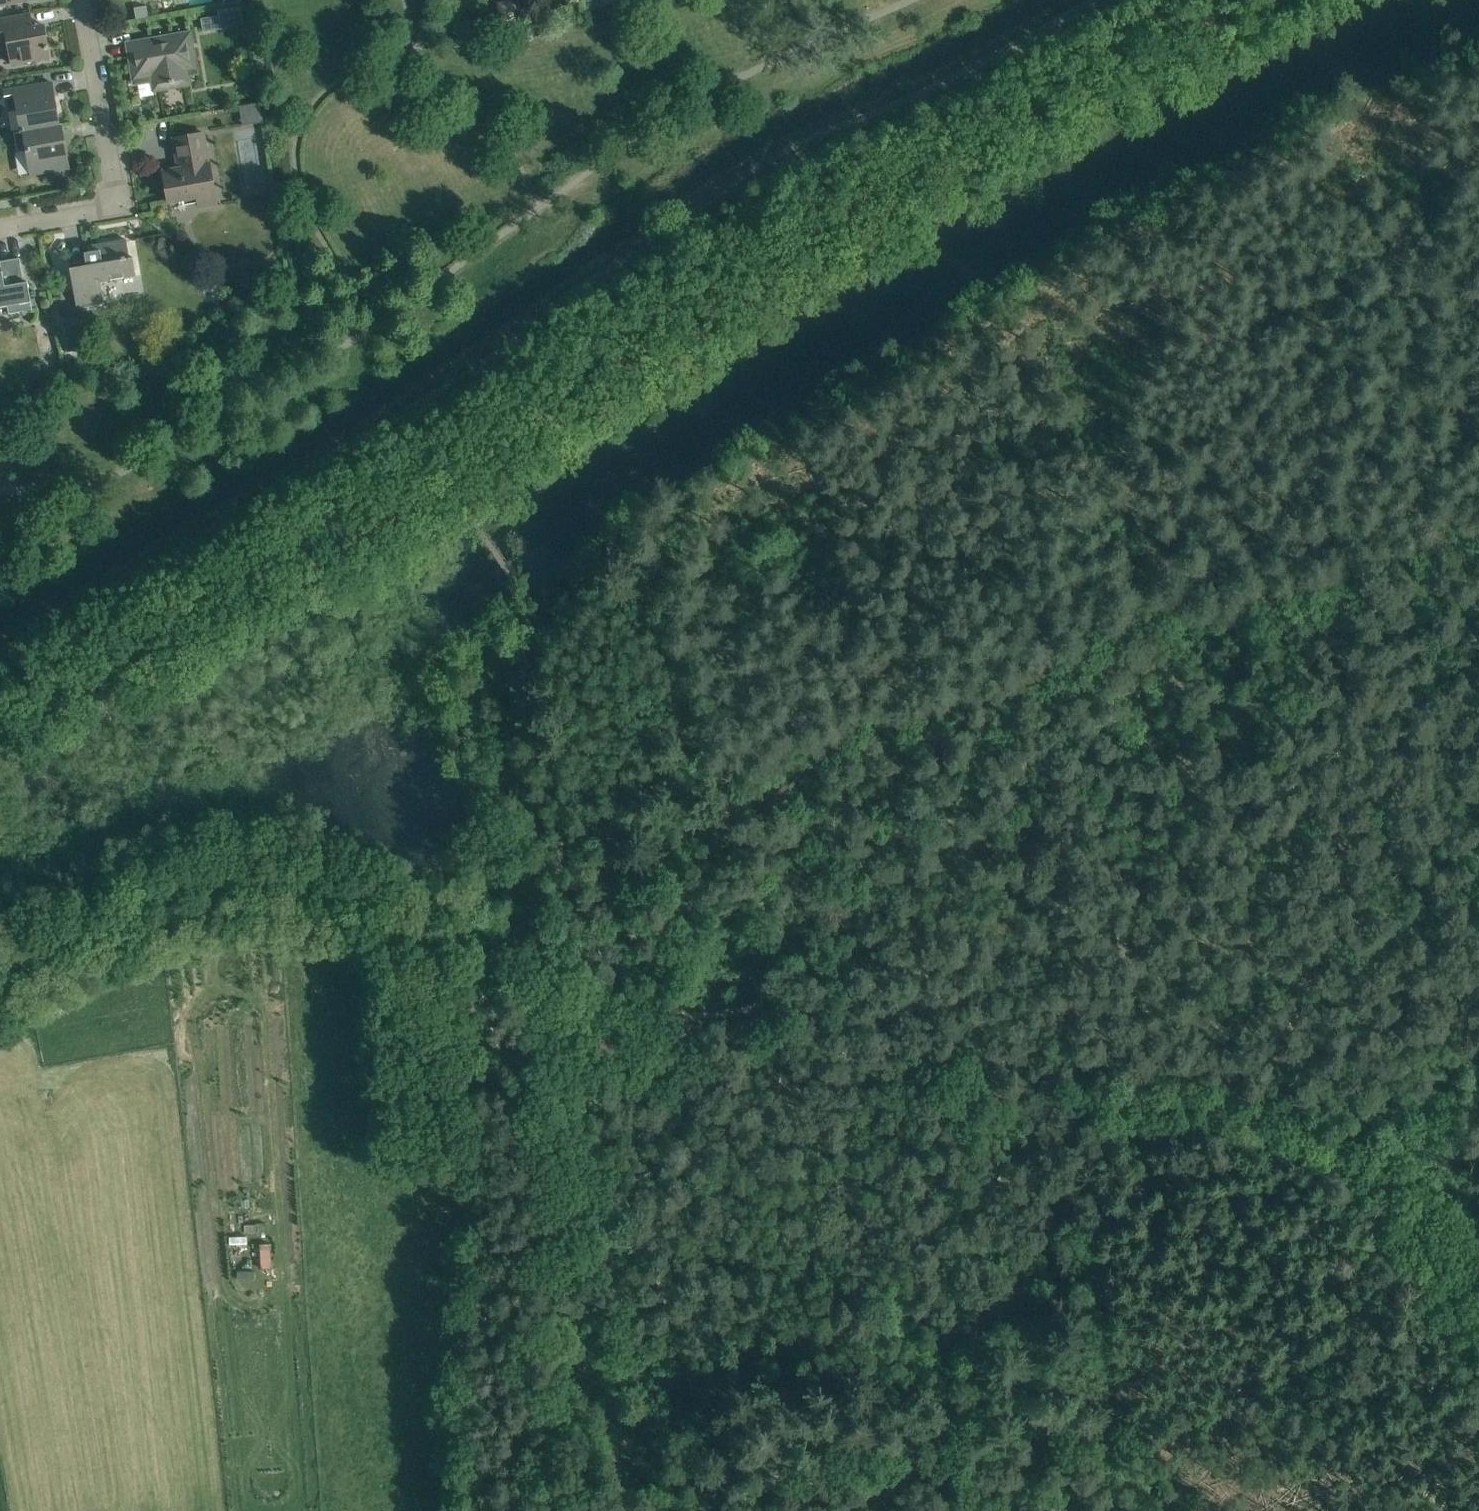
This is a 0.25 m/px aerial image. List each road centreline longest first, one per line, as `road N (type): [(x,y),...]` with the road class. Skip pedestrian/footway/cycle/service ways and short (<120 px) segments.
road 1 (residential): [(82,0),(114,180),(111,199),(98,212),(0,229)]

